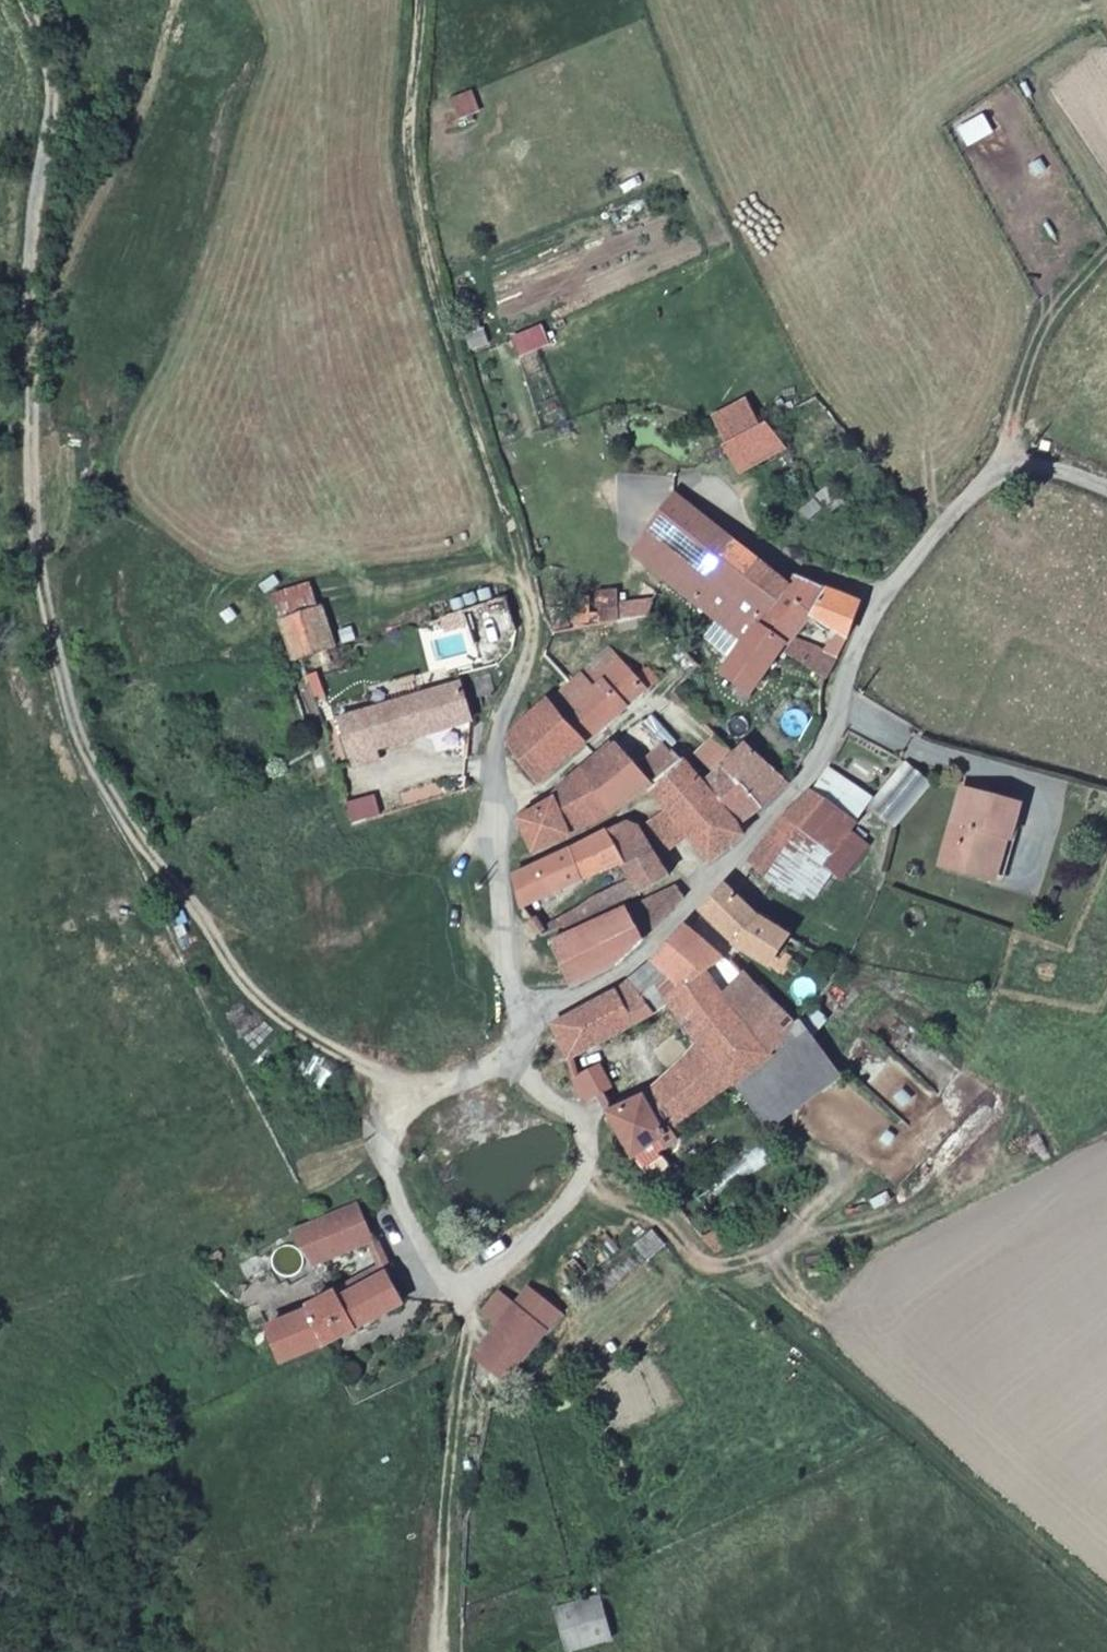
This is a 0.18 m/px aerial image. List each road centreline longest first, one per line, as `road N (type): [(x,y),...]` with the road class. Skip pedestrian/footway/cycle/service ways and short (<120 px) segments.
road 1 (track): [(417,1099),(287,1025),(253,993),(157,863),(76,725),(39,568),(34,507),(33,292),(52,83),(22,0)]
road 2 (unclassified): [(1106,484),(1059,466),(1017,469),(960,505),(882,599),(820,757),(769,825),(647,960),(535,1016)]
road 3 (track): [(419,0),(414,193),(523,568),(532,628),(527,663),(496,731),(495,761)]
road 4 (track): [(586,1181),(693,1245),(1106,1595)]
road 5 (unclassified): [(515,1053),(417,1099),(393,1119),(383,1142),(387,1172),(434,1272),(456,1291),(477,1288),(519,1256),(586,1181)]
road 6 (track): [(32,364),(53,290),(143,106),(173,0)]
road 7 (track): [(456,1291),(469,1329),(450,1406),(440,1651)]
road 8 (unclassified): [(535,1016),(504,951),(495,761)]
road 9 (track): [(1002,476),(1043,328),(1106,248)]
road 10 (unclassified): [(586,1181),(589,1154),(577,1118),(547,1099),(515,1053)]

